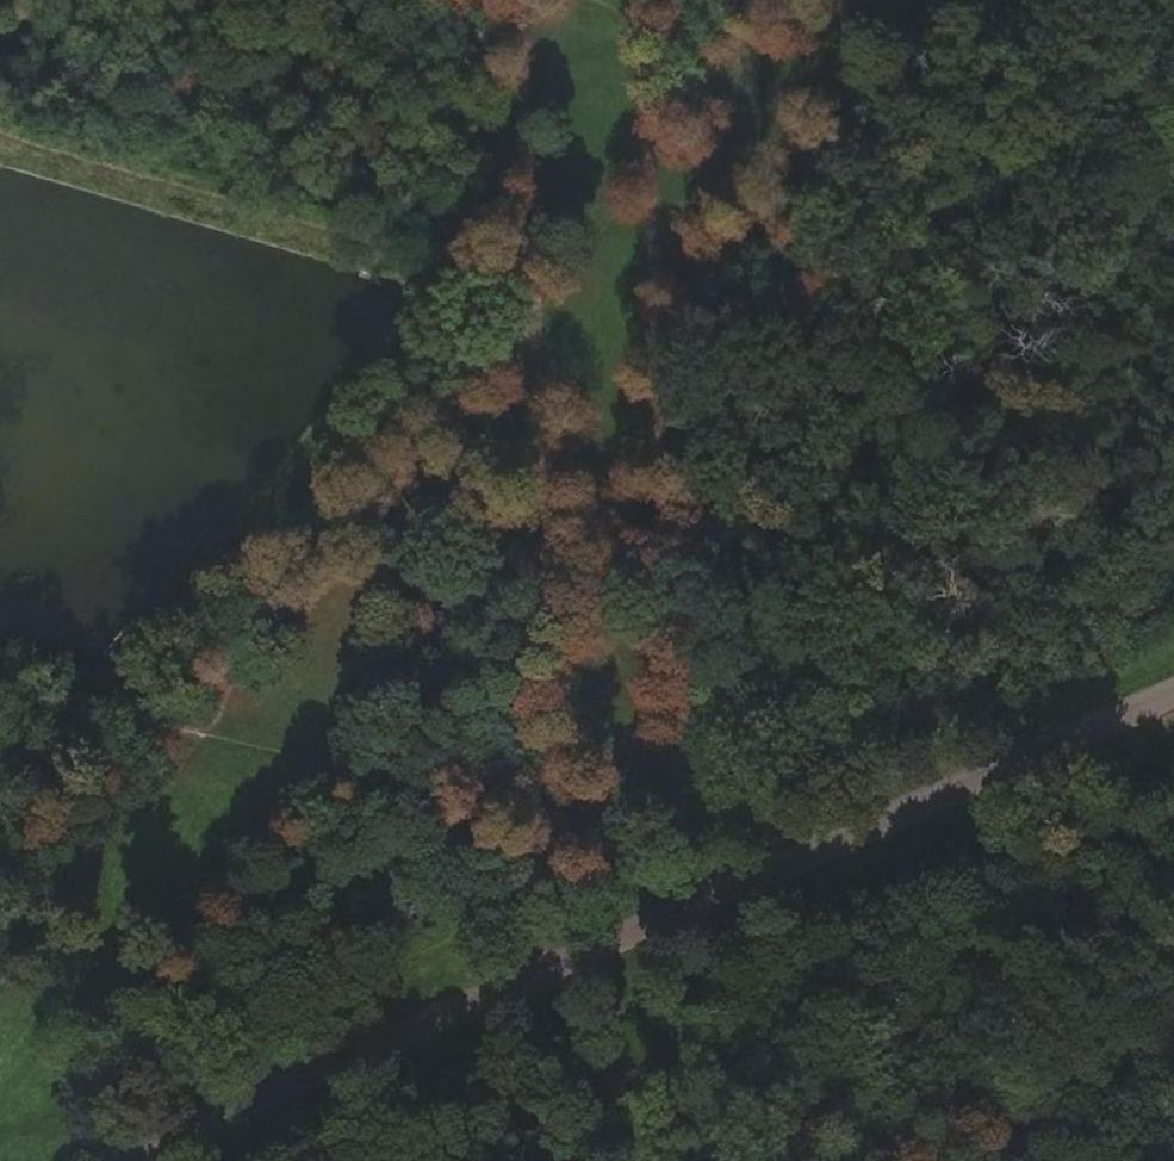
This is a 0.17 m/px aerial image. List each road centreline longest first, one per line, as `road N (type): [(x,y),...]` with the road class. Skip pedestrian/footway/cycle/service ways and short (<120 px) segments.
road 1 (track): [(941,0),(669,338),(543,557),(354,777),(171,1027),(53,1160)]
road 2 (track): [(568,1160),(520,0)]
road 3 (unclassified): [(1173,688),(113,1160)]
road 4 (track): [(663,229),(705,982),(689,1160)]
road 5 (track): [(663,229),(228,741)]
road 6 (track): [(228,741),(0,1033)]
road 7 (track): [(228,741),(354,777),(555,852)]
road 8 (track): [(0,664),(228,741)]
road 9 (track): [(776,0),(659,162)]
road 10 (track): [(647,0),(659,162)]

